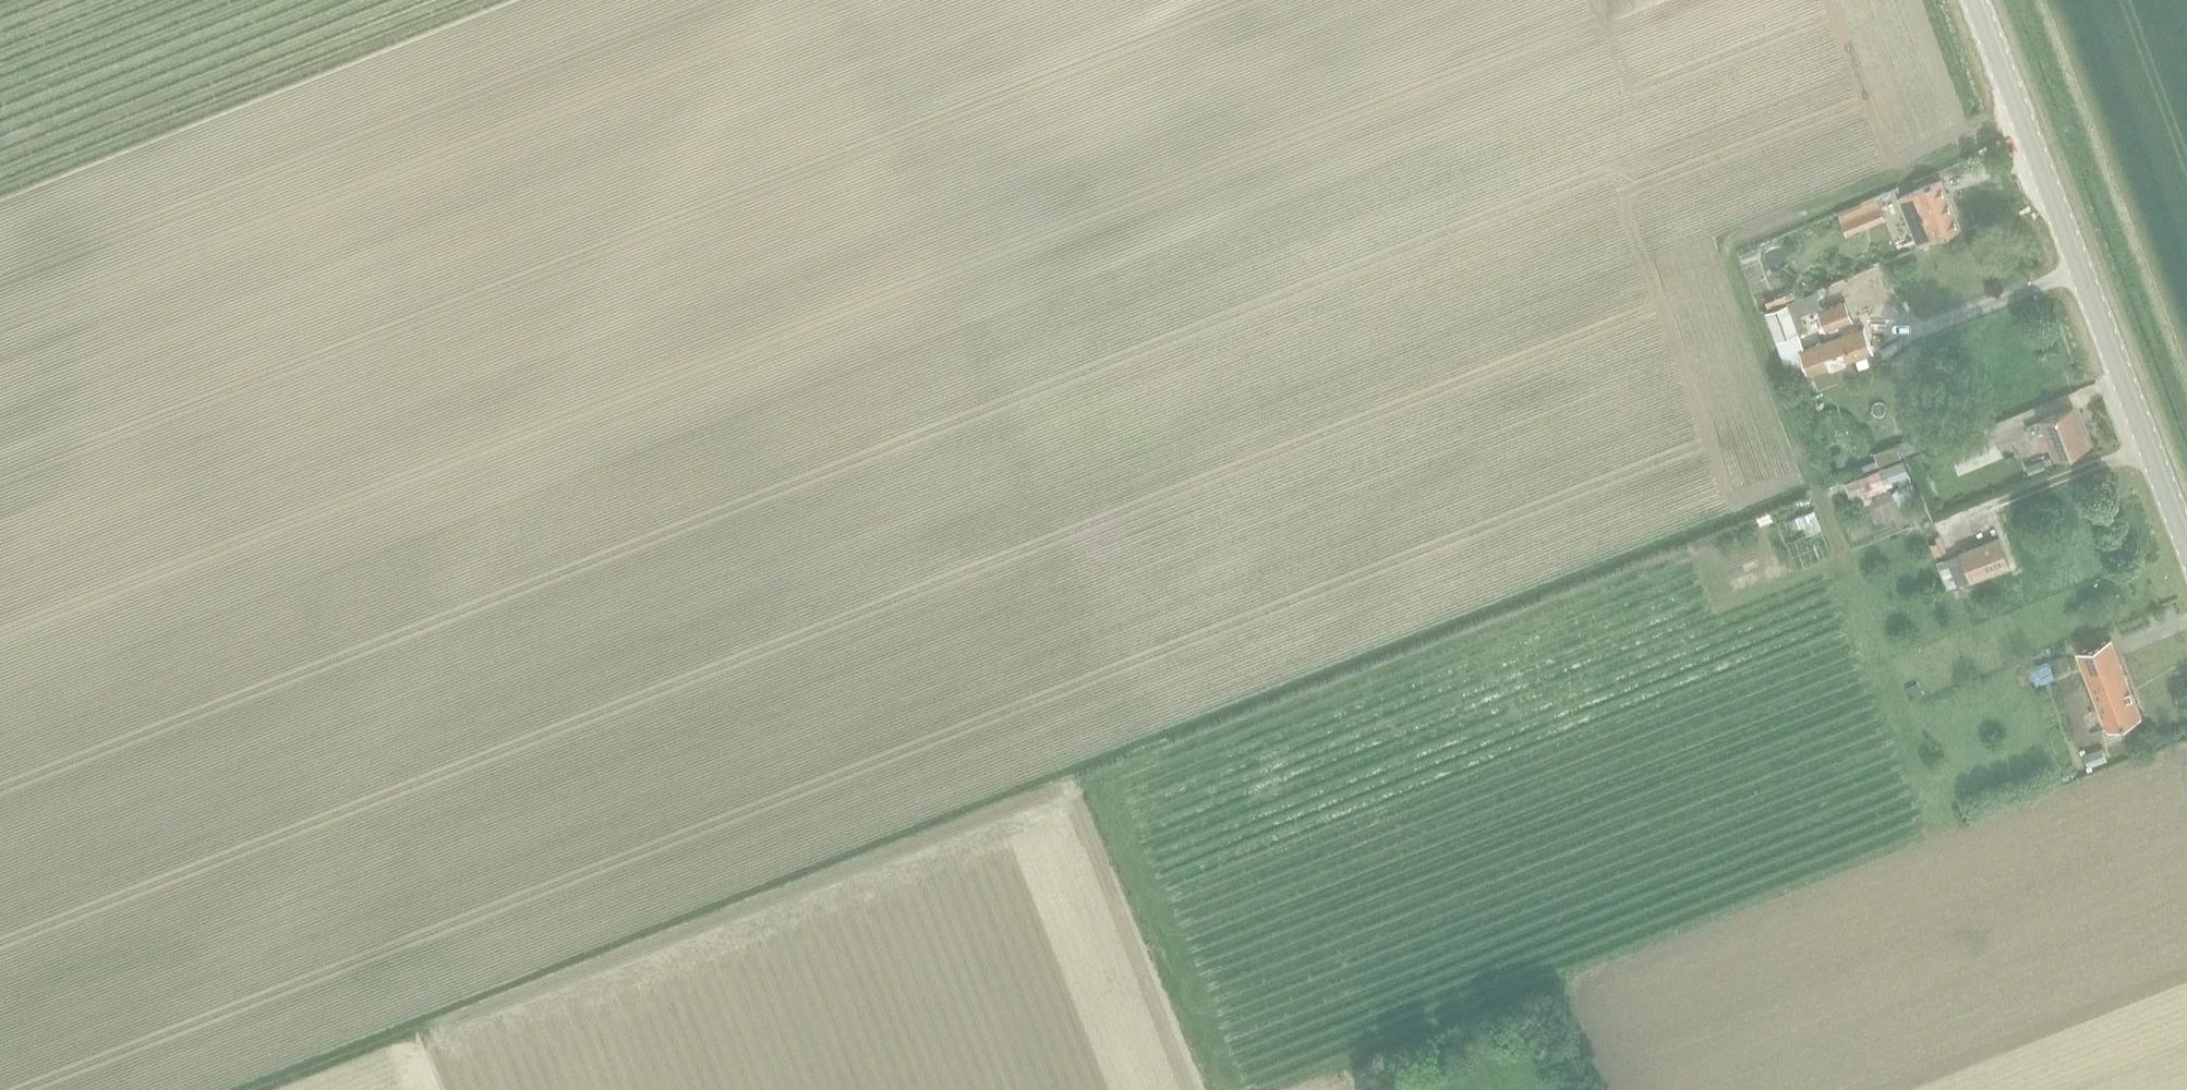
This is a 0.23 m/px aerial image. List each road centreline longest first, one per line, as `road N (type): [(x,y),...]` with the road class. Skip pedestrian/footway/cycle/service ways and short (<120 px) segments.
road 1 (tertiary): [(2186,528),(1981,0)]

